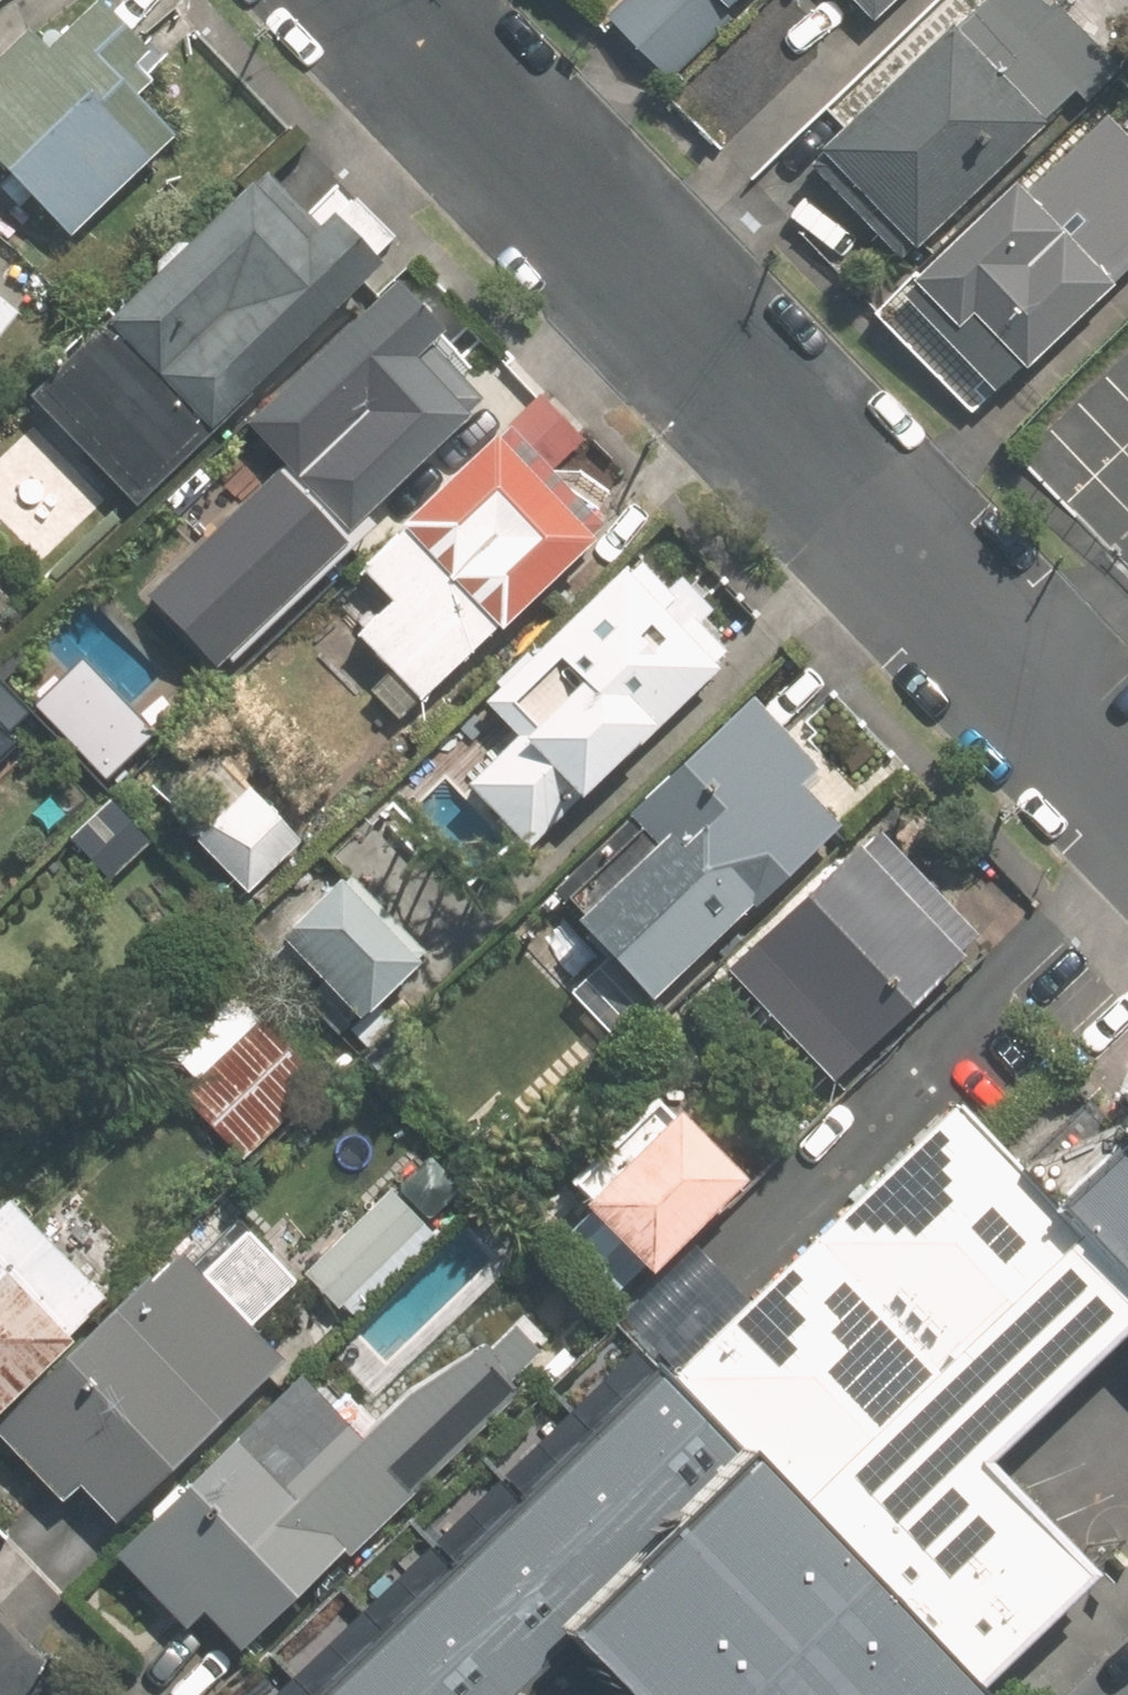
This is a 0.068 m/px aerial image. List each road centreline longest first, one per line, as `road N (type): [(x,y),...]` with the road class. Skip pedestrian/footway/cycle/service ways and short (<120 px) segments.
road 1 (residential): [(1127,817),(374,0)]

